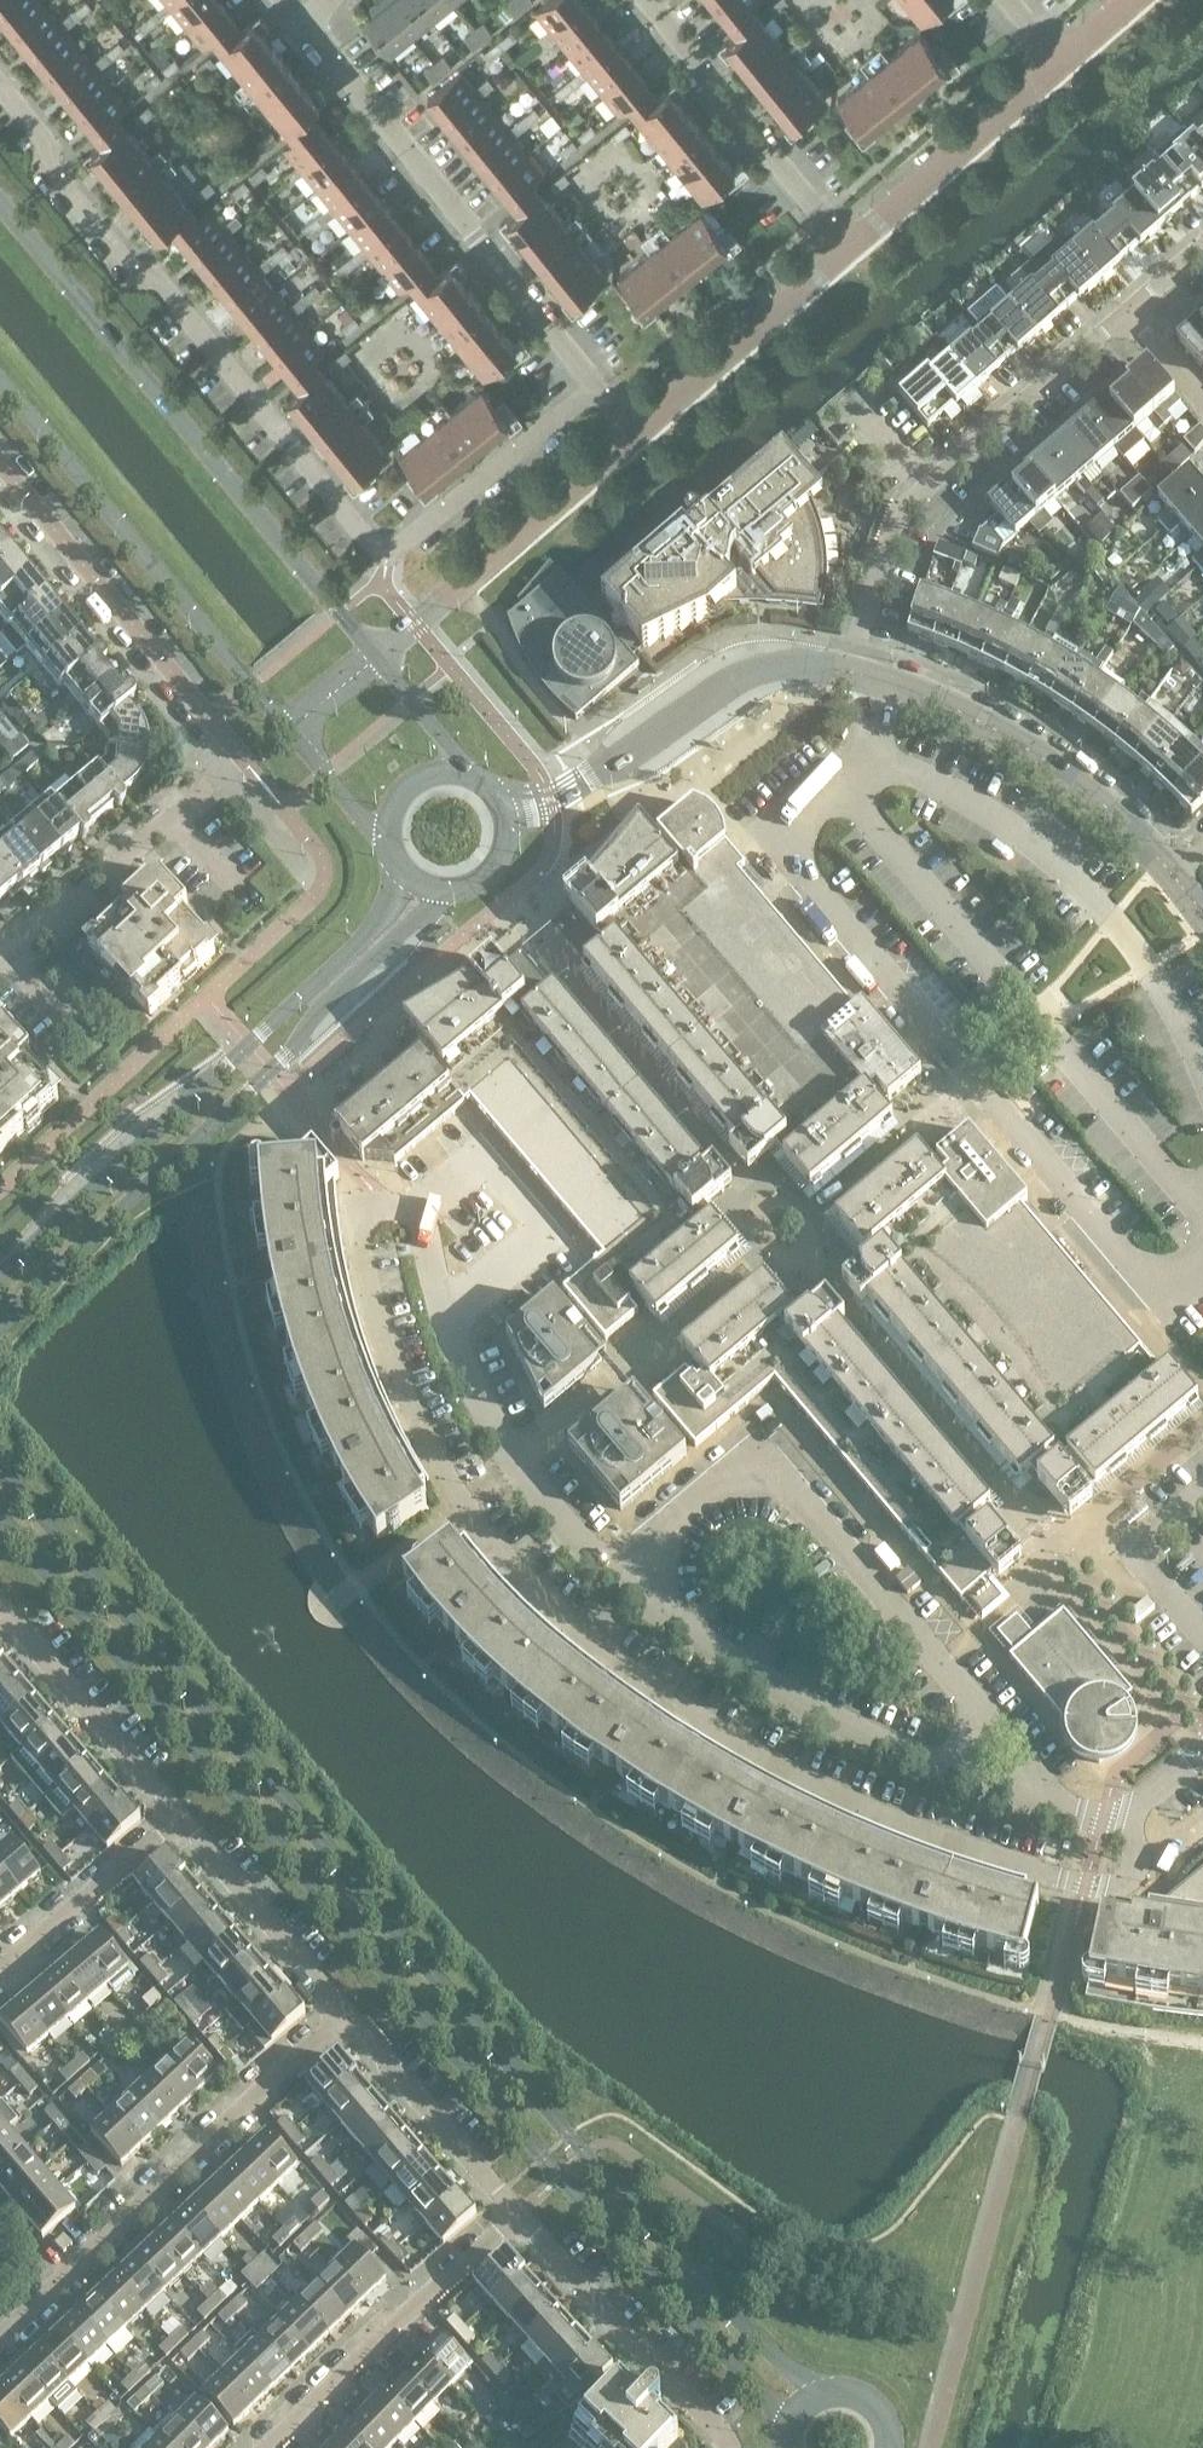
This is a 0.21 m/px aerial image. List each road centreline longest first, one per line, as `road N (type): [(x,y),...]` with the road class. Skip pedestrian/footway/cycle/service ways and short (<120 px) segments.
road 1 (secondary): [(811,2391),(582,2162),(0,1465)]
road 2 (residential): [(415,1204),(382,1205),(355,1221),(390,1355),(459,1509),(583,1638),(740,1744),(823,1788),(996,1858),(1087,1885),(1116,1885),(1129,1878),(1137,1858),(1138,1816)]
road 3 (secondary): [(0,1525),(559,2181),(784,2419)]
road 4 (residential): [(591,389),(402,543),(375,549),(0,87)]
road 5 (residential): [(13,961),(240,755),(0,470)]
road 6 (secondary): [(0,1325),(272,1073),(319,1008),(443,892)]
road 7 (secondary): [(371,652),(0,201)]
road 8 (secondary): [(399,868),(375,927),(0,1281)]
road 9 (residential): [(623,1570),(722,1485),(769,1466),(975,1707)]
road 10 (residential): [(0,2344),(340,2013)]
road 11 (residential): [(848,670),(906,504),(1130,315)]
road 12 (residential): [(591,389),(301,22)]
road 13 (secondary): [(0,383),(282,727)]
road 14 (unclassified): [(1176,877),(1012,738),(848,670)]
road 15 (residential): [(921,1764),(730,1654),(623,1570)]
road 16 (residential): [(276,2447),(518,2216)]
road 17 (unclassified): [(848,670),(785,665),(740,678),(552,797)]
road 18 (residential): [(842,264),(642,0)]
road 19 (residential): [(623,1570),(520,1462),(467,1382),(451,1312)]
road 20 (residential): [(725,2436),(518,2216)]
road 21 (residential): [(451,1312),(527,1252),(540,1226),(488,1163),(469,1162),(415,1204)]
road 22 (residential): [(842,264),(1057,66)]
road 23 (residential): [(412,621),(633,439)]
road 24 (residential): [(633,439),(842,264)]
road 25 (residential): [(518,2216),(340,2013)]
road 26 (residential): [(172,1818),(0,1615)]
road 27 (residential): [(340,2013),(172,1818)]
road 28 (residential): [(172,1818),(0,1970)]
road 29 (secondary): [(466,773),(371,652)]
road 30 (secondary): [(282,727),(359,818),(387,836)]
road 31 (residential): [(1046,1791),(921,1764)]
road 32 (secondary): [(890,2447),(889,2425),(872,2398),(842,2385),(811,2391)]

